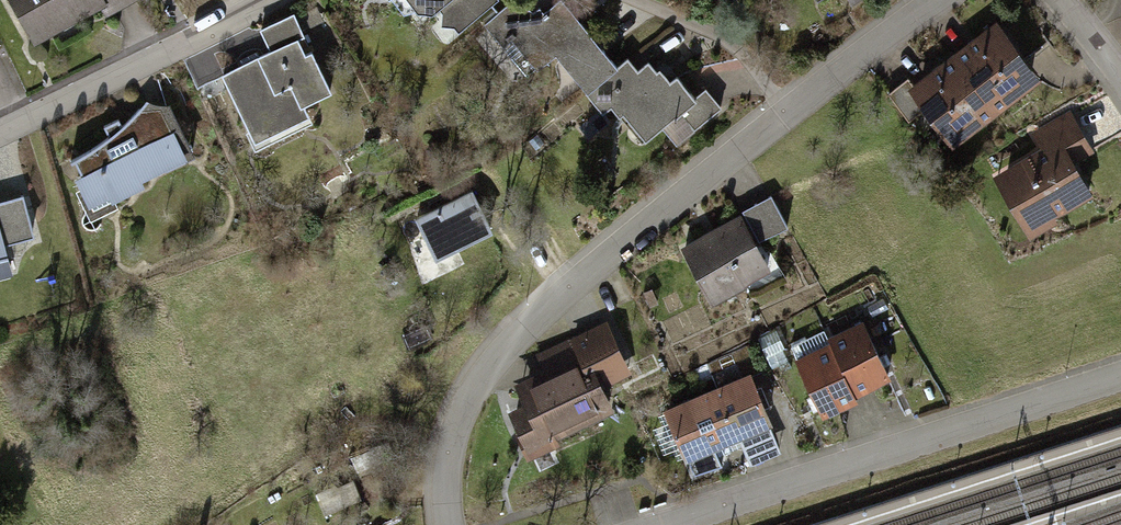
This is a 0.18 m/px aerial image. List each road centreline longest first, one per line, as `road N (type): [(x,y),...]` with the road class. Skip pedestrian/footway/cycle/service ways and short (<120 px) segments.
road 1 (residential): [(446,524),(442,494),(457,413),(530,315),(932,0)]
road 2 (residential): [(675,524),(1120,371)]
road 3 (residential): [(269,0),(0,132)]

